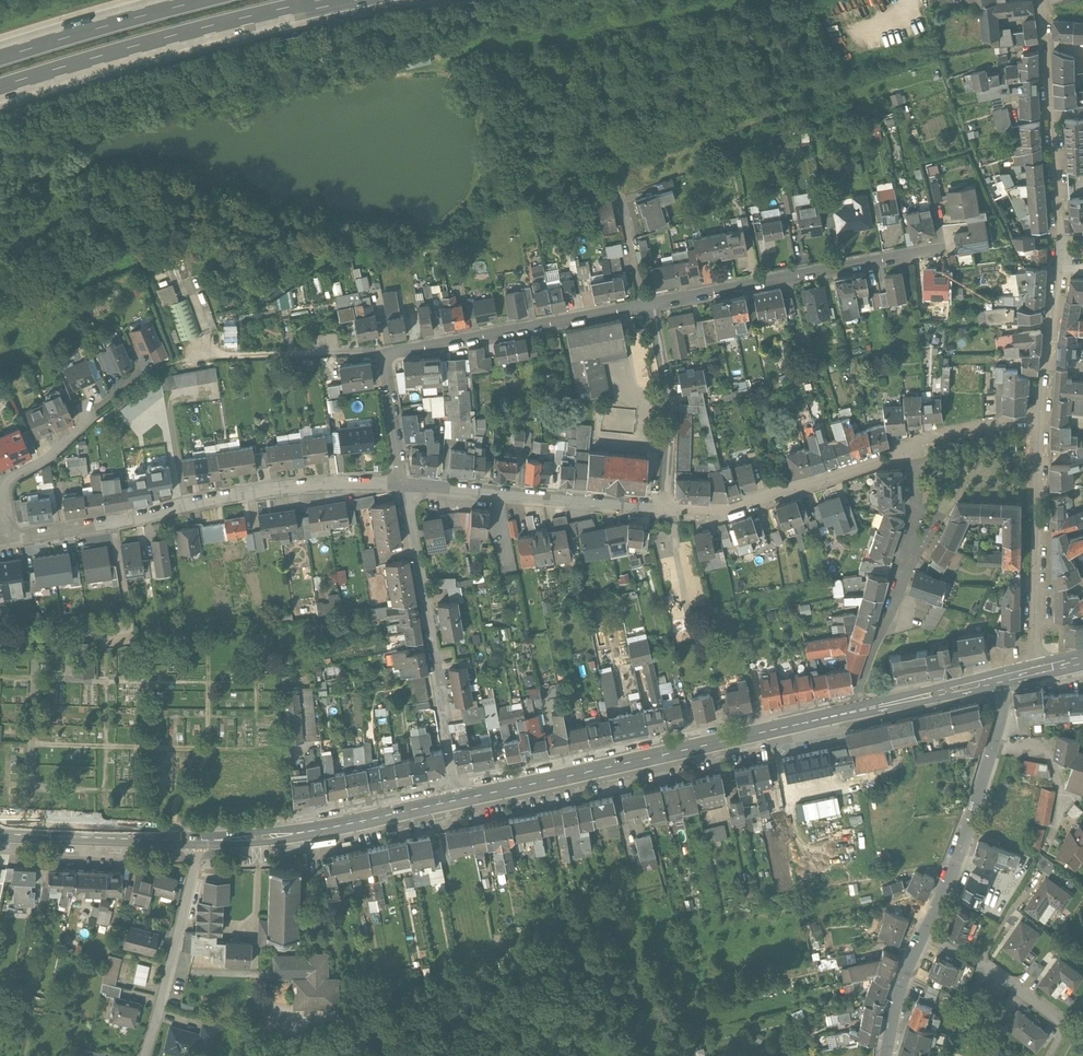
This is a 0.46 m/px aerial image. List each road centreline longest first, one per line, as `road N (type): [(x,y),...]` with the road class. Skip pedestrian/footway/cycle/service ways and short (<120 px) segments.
road 1 (secondary): [(457,802),(862,711)]
road 2 (residential): [(1040,412),(1057,266),(1041,0)]
road 3 (residential): [(403,484),(240,495),(22,539),(0,532)]
road 4 (residential): [(653,304),(385,357),(403,484)]
road 5 (motorway): [(0,91),(352,0)]
road 6 (residential): [(403,484),(457,802)]
road 7 (residential): [(944,246),(653,304)]
road 8 (secondary): [(923,934),(992,751),(1003,699),(998,679)]
road 9 (secondary): [(195,841),(322,831),(457,802)]
road 10 (residential): [(666,506),(403,484)]
road 11 (residential): [(1038,670),(1040,412)]
road 12 (residential): [(909,449),(732,507),(666,506)]
road 13 (residential): [(143,1055),(195,841)]
road 14 (residential): [(666,506),(671,408),(653,304)]
road 15 (secondary): [(0,834),(195,841)]
road 16 (motorway): [(172,0),(0,49)]
road 17 (residential): [(913,548),(860,684),(862,711)]
road 18 (residential): [(923,934),(979,959),(1067,1022)]
road 19 (secondary): [(862,711),(998,679)]
road 20 (residential): [(1040,412),(909,449)]
road 21 (secondary): [(886,1055),(896,997),(923,934)]
road 22 (residential): [(913,548),(942,499),(1006,497)]

